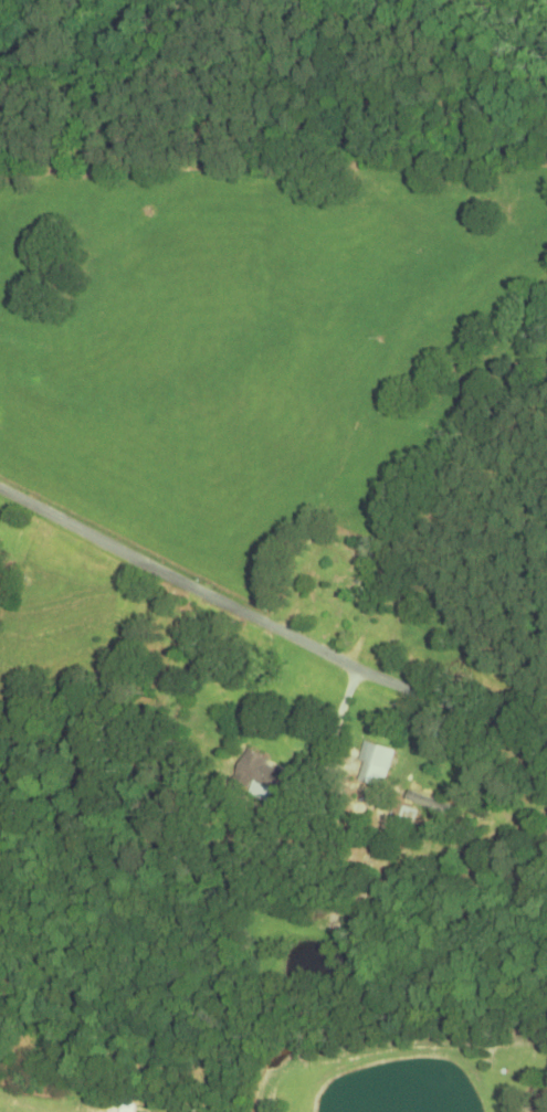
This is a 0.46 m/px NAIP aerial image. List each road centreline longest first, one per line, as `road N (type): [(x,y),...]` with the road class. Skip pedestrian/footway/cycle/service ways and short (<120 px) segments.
road 1 (residential): [(546,730),(30,512),(0,509)]

